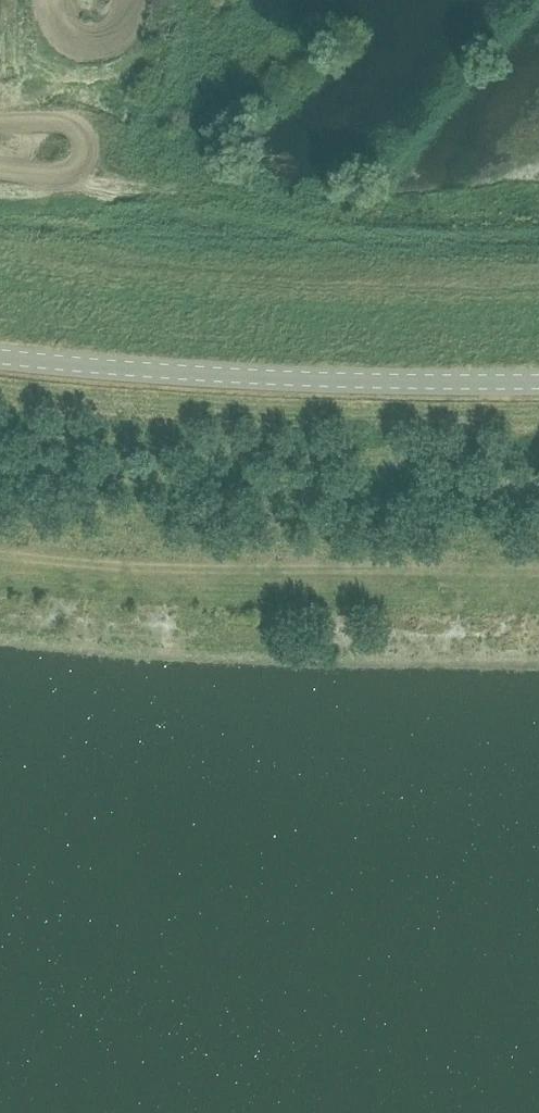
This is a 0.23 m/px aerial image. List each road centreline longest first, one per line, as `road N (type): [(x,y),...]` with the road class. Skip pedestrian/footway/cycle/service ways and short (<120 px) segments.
road 1 (tertiary): [(538,378),(327,379),(0,355)]

